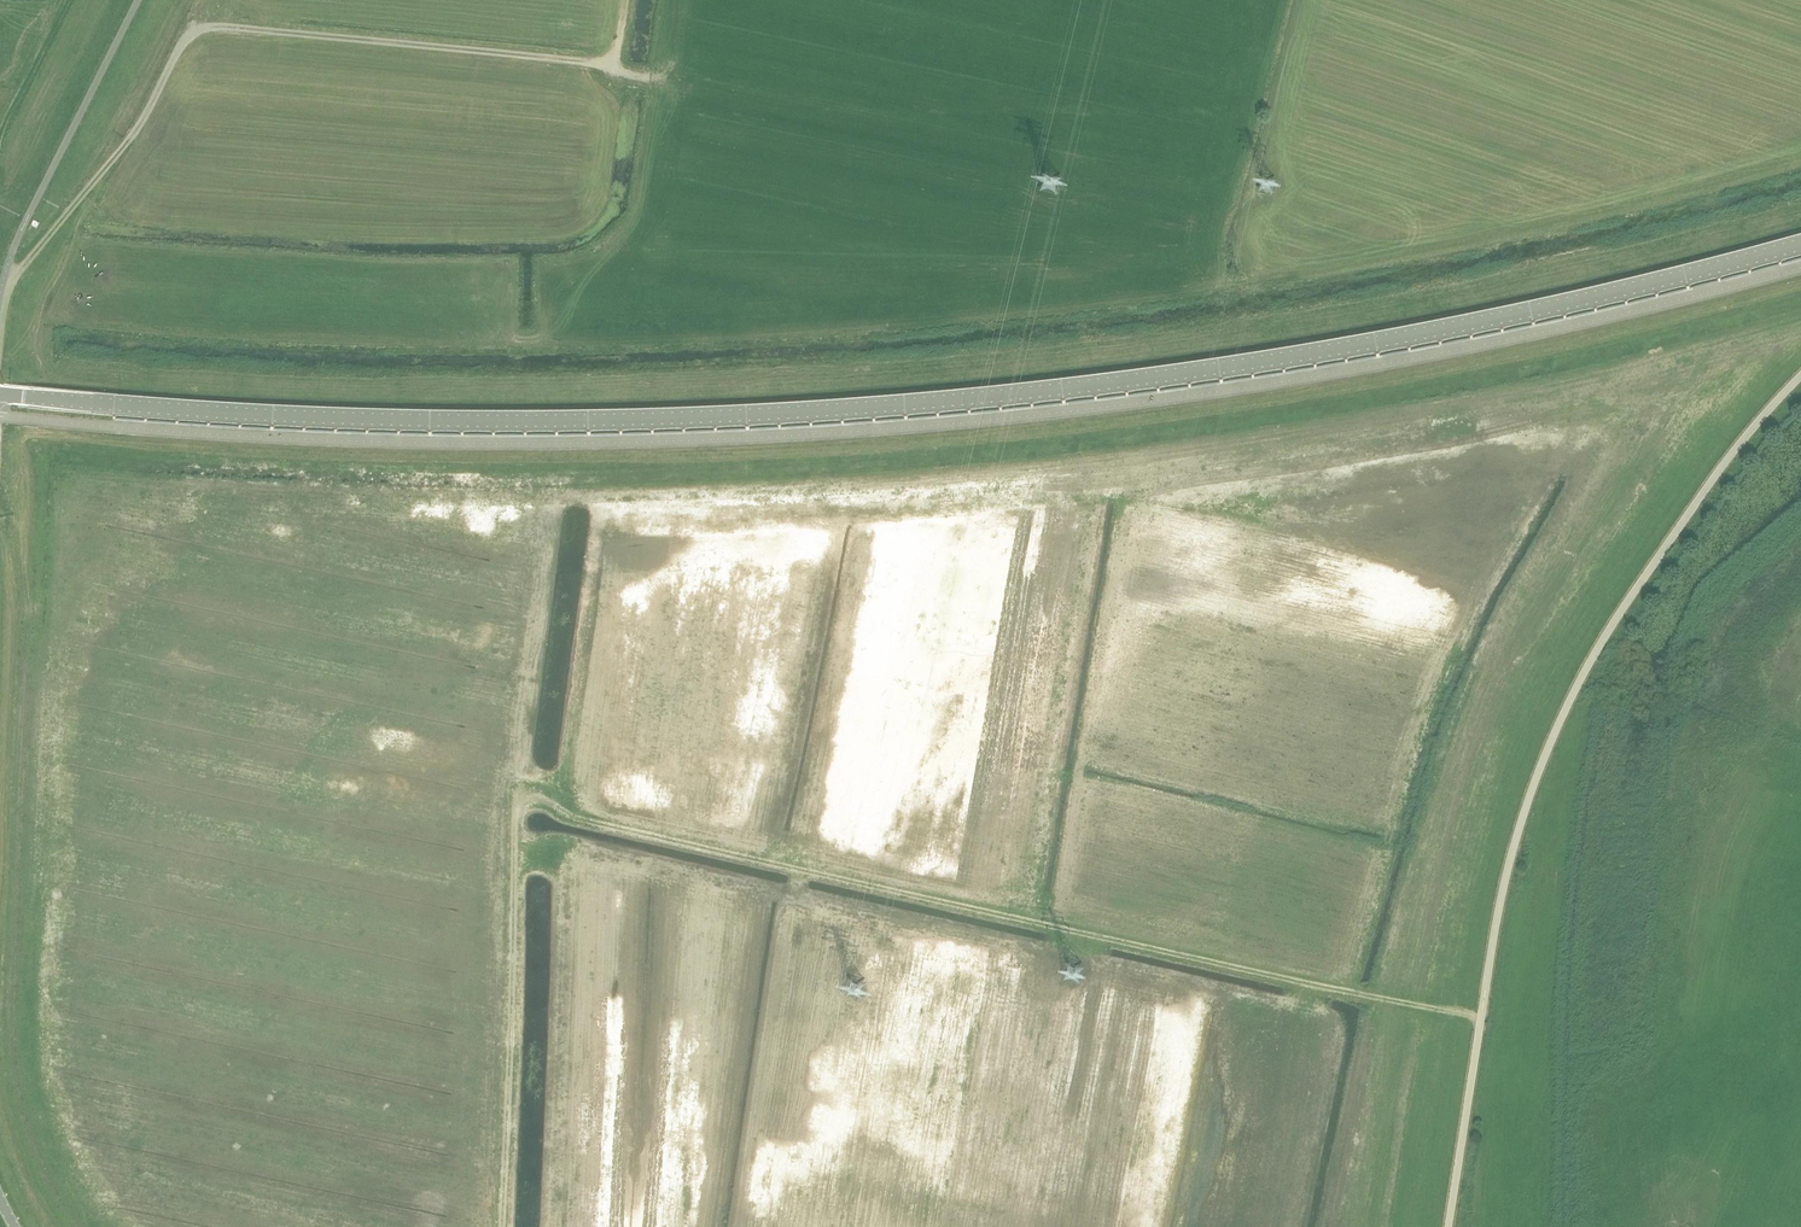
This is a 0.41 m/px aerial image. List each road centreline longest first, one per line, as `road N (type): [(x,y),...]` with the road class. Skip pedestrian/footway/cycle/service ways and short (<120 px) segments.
road 1 (tertiary): [(1800,246),(1408,338),(1112,385),(914,406),(715,418),(417,422),(0,395)]
road 2 (track): [(38,625),(0,475)]

